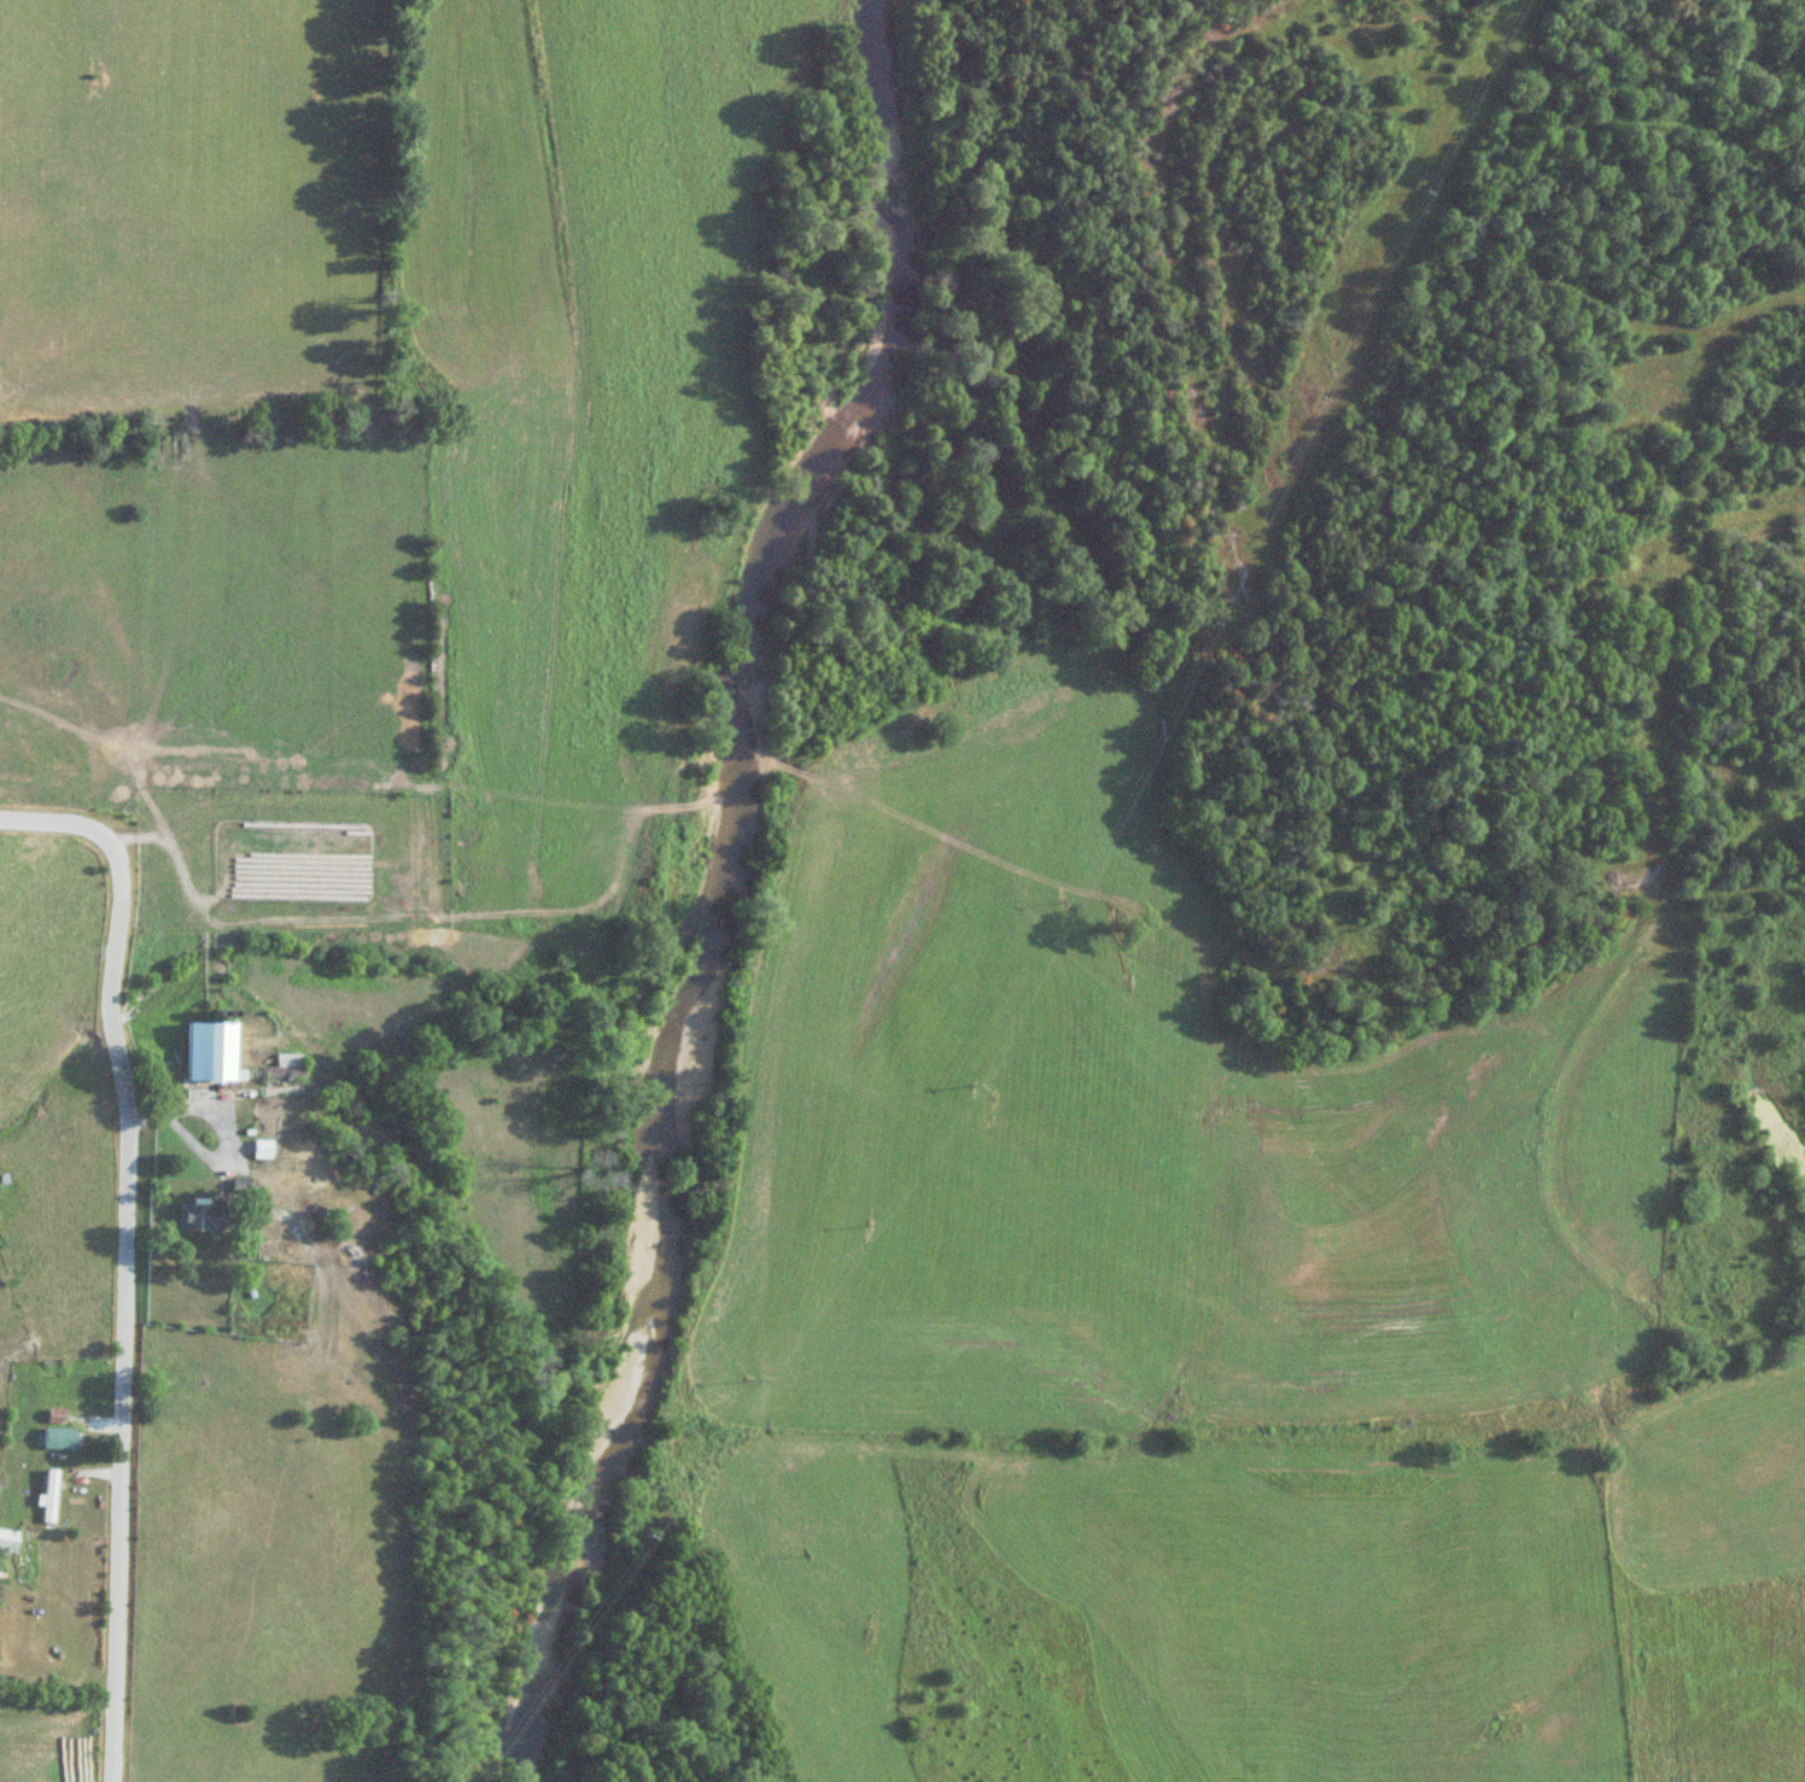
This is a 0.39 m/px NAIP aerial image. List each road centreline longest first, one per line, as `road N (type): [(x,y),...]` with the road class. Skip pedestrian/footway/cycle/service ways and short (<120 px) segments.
road 1 (residential): [(122,1781),(146,865),(75,846),(0,842)]

